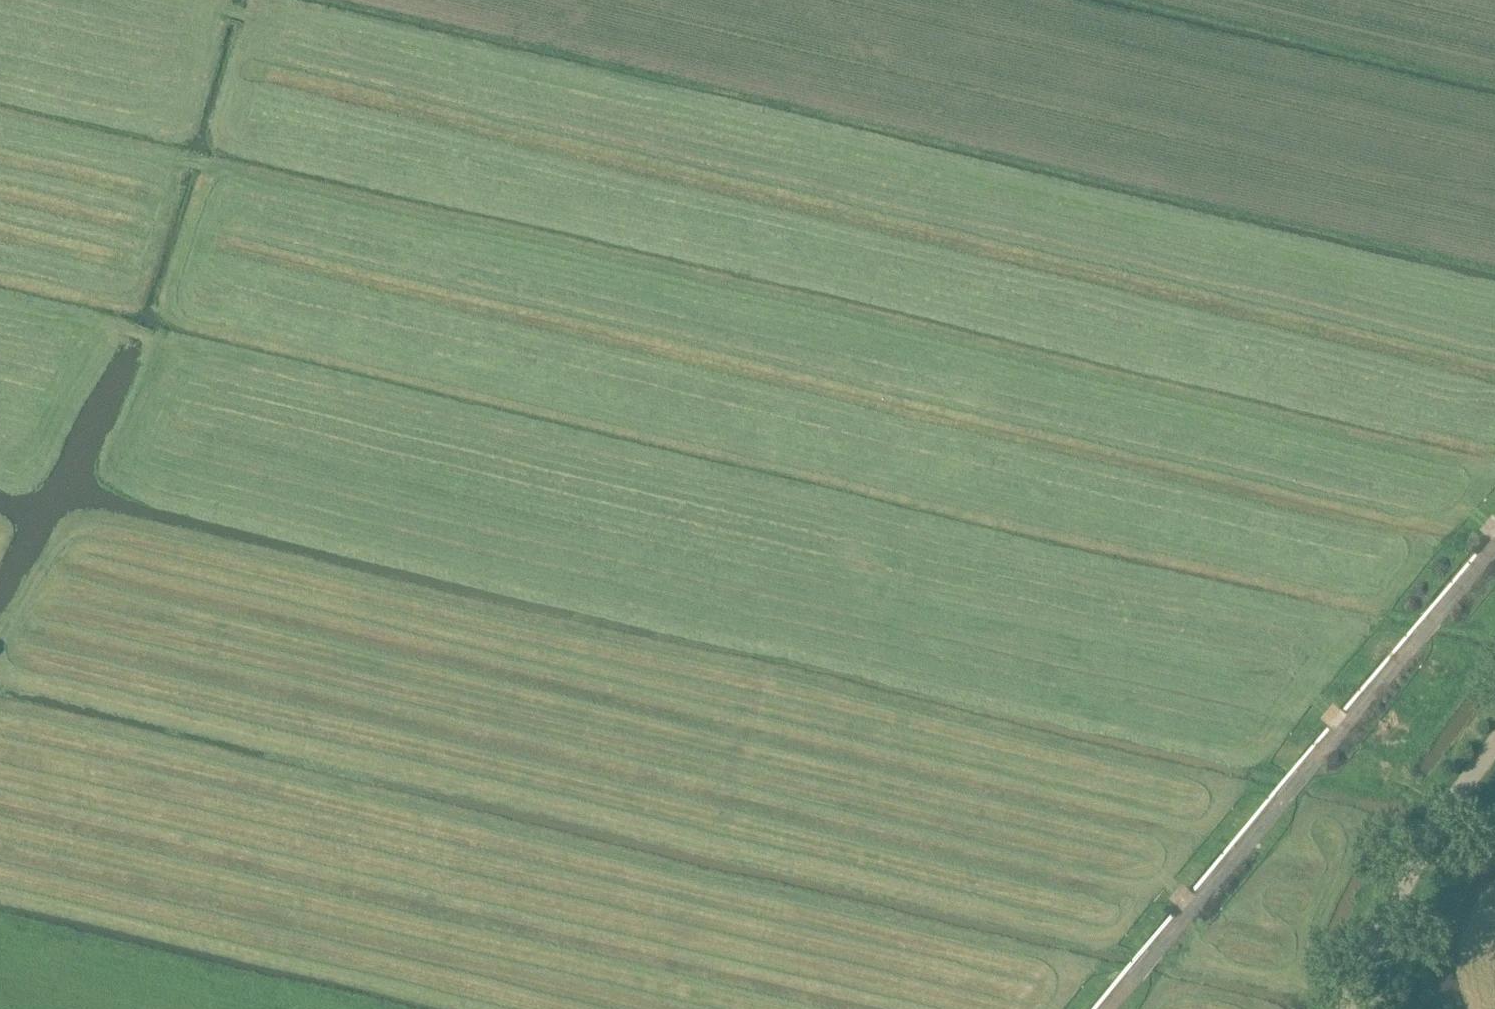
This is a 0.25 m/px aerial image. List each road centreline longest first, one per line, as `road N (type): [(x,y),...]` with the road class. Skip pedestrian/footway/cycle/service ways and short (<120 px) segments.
road 1 (unclassified): [(1348,1008),(1419,857),(1494,745)]

